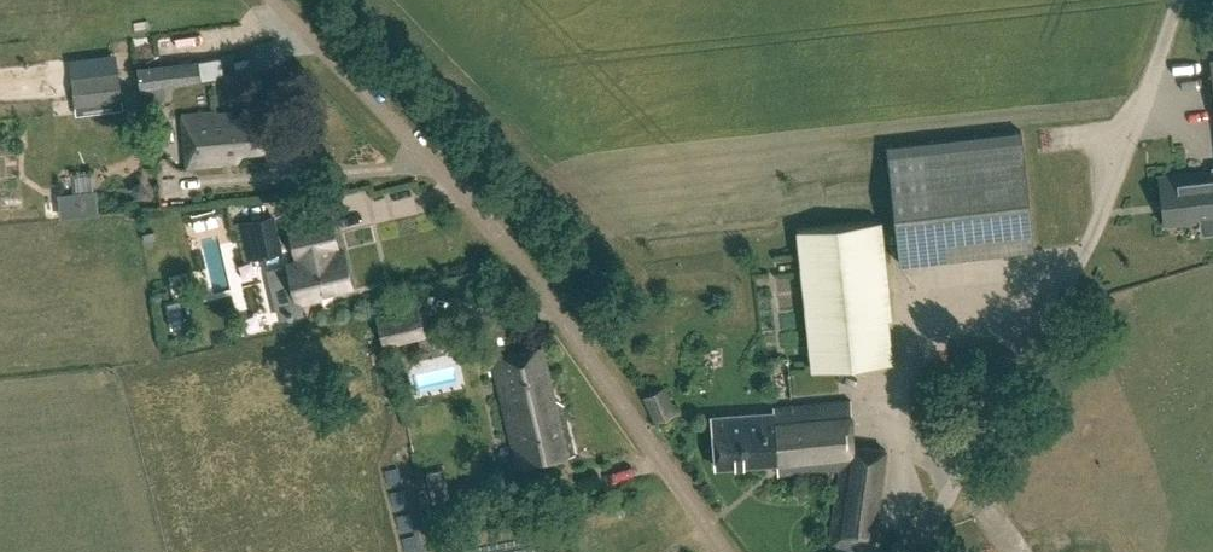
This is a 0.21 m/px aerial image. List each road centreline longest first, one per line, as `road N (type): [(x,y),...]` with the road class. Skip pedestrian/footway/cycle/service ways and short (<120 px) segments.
road 1 (residential): [(724,551),(496,235),(268,0)]
road 2 (residential): [(916,551),(1085,255),(1180,0)]

